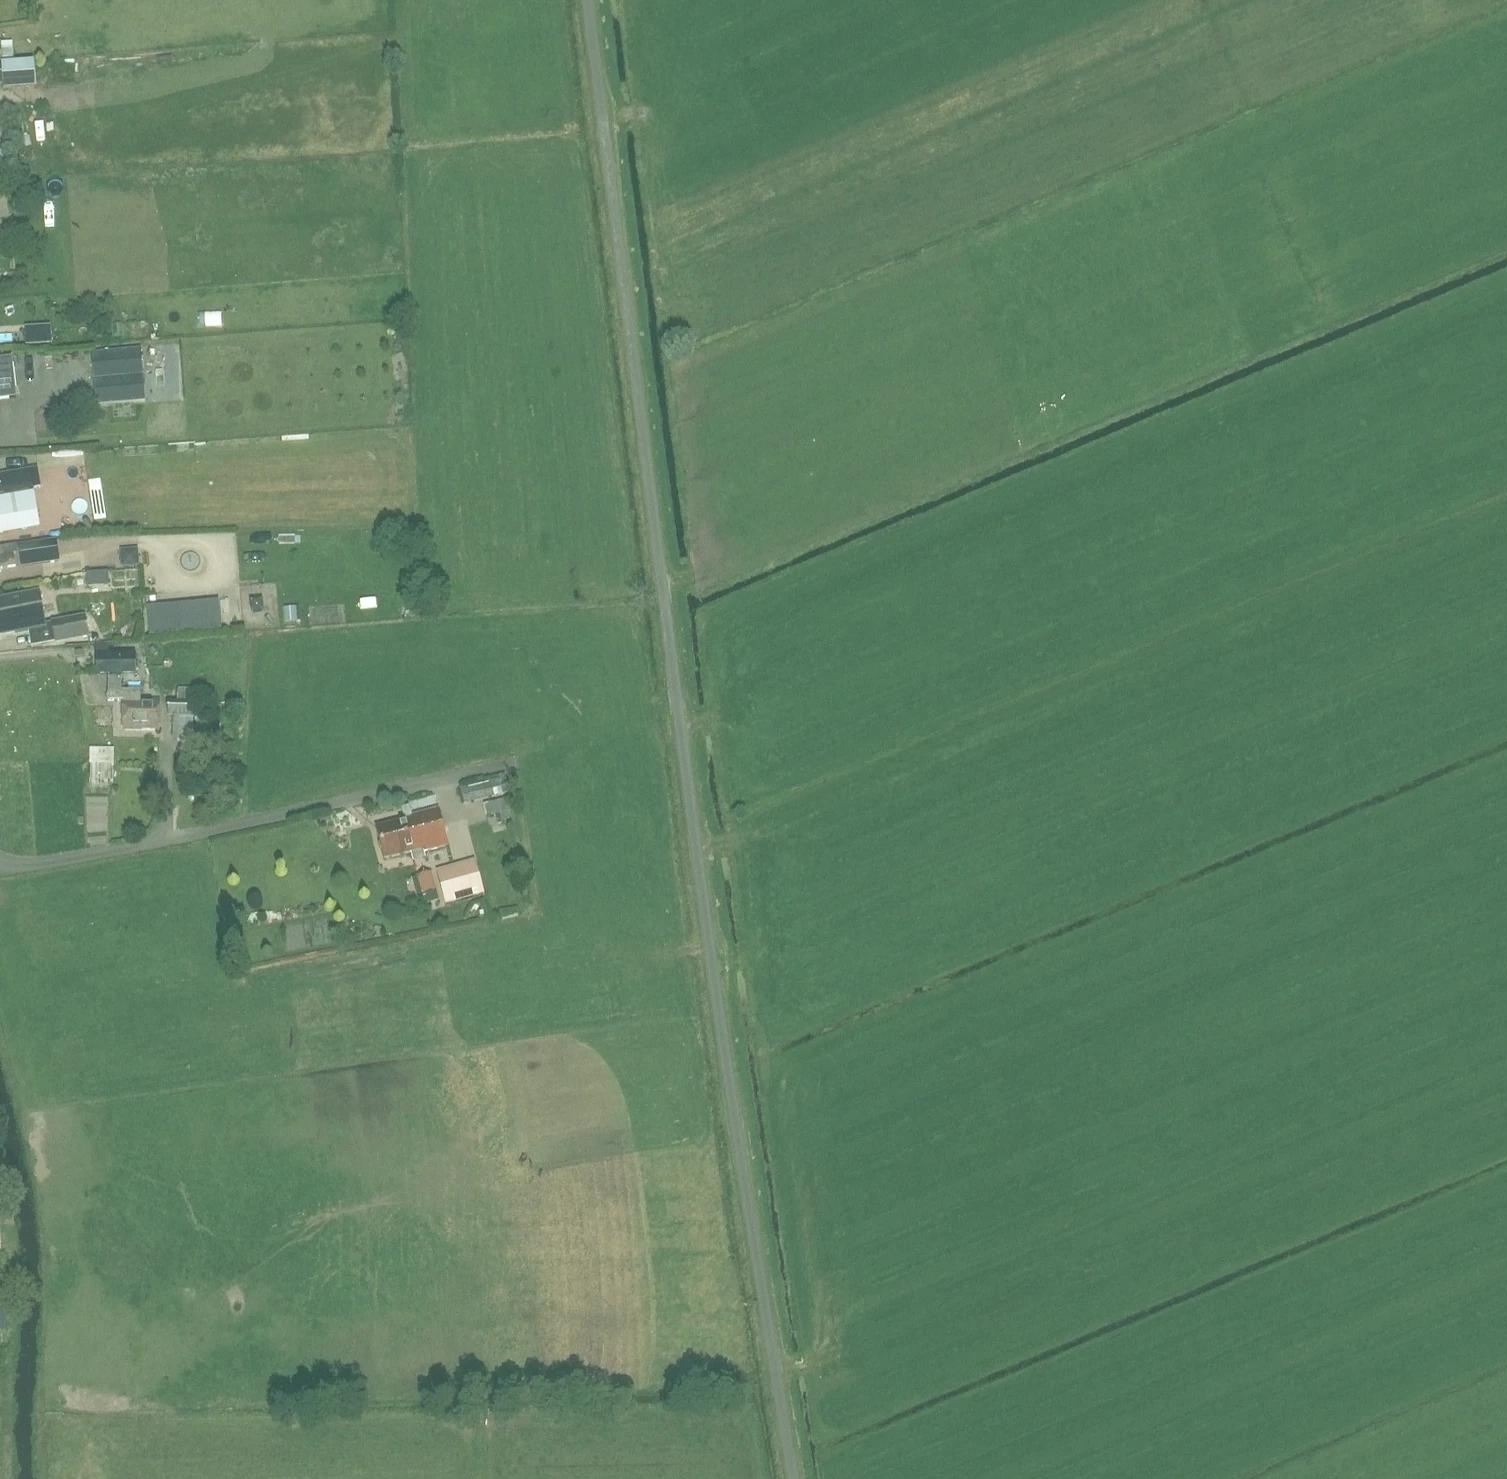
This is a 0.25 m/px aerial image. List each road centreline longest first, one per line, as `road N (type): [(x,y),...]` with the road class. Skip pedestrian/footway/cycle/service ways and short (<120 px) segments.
road 1 (unclassified): [(794,1478),(717,979),(590,0)]

